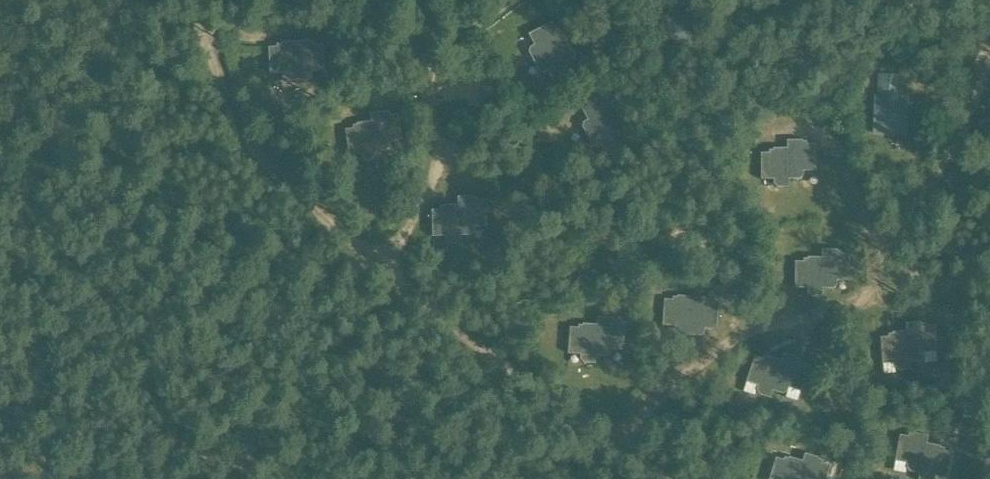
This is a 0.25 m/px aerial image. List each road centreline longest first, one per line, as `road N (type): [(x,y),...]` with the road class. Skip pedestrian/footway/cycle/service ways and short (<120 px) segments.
road 1 (track): [(123,478),(154,437),(266,333),(345,227)]
road 2 (track): [(391,265),(442,153),(442,33),(500,0)]

